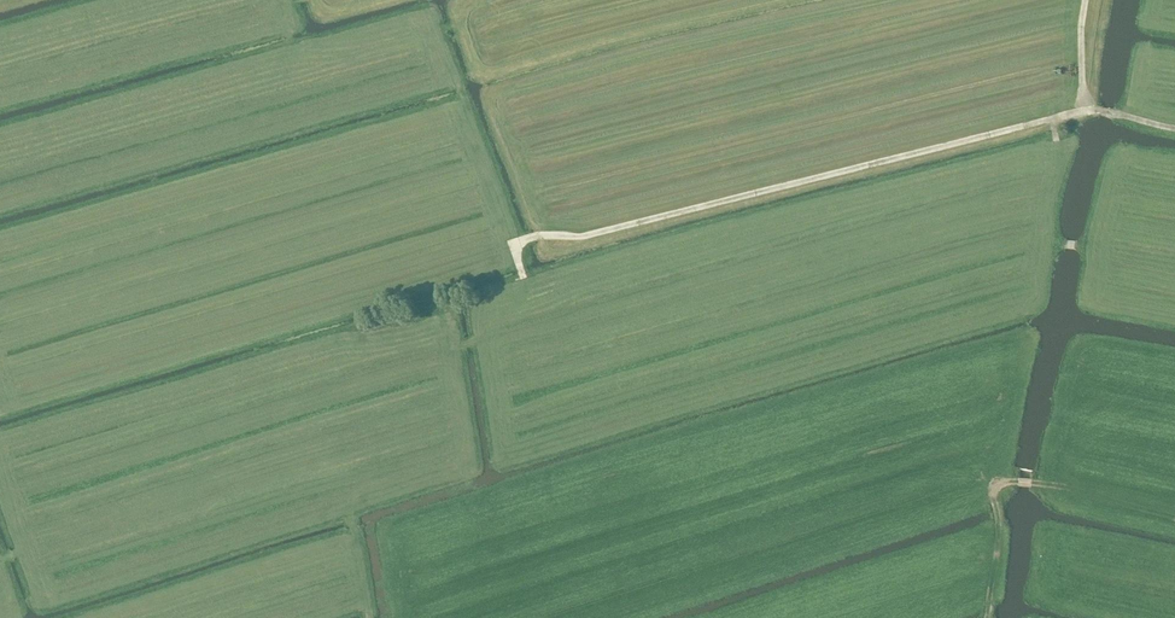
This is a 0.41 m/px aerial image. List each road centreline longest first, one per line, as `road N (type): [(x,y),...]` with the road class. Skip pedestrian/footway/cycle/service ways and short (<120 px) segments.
road 1 (track): [(463,340),(540,294),(524,236),(545,227),(593,229),(1088,104),(1093,0)]

